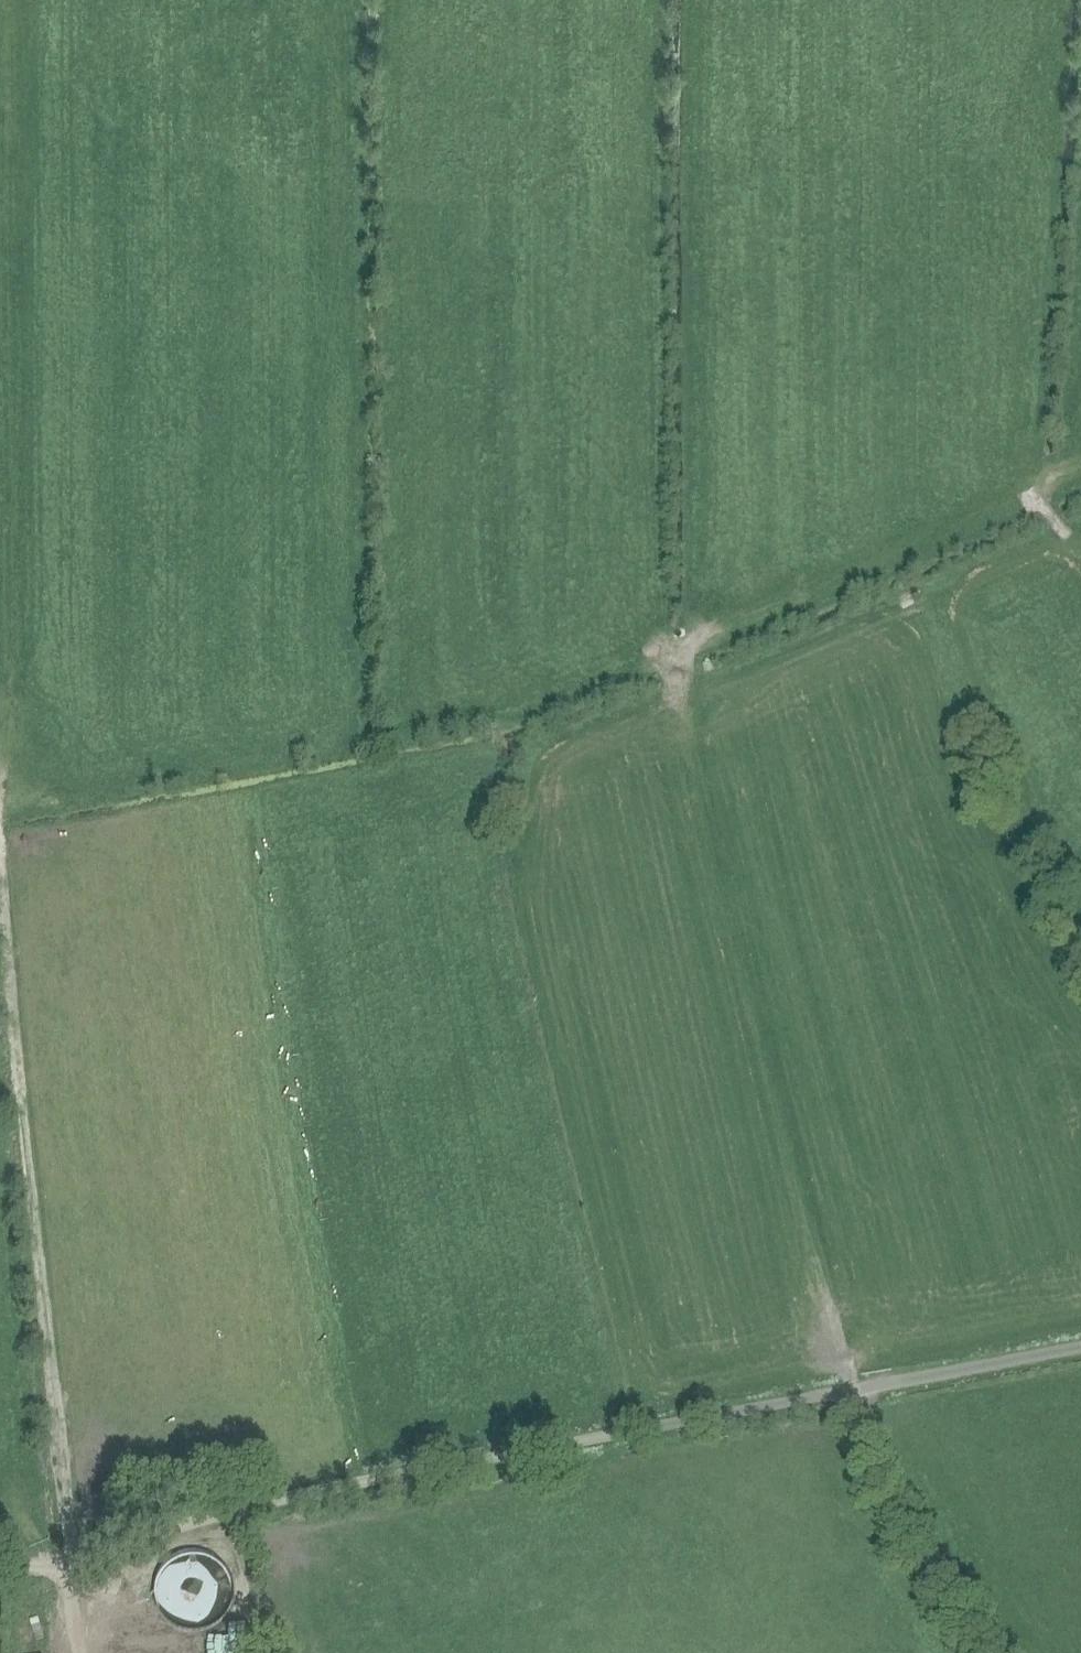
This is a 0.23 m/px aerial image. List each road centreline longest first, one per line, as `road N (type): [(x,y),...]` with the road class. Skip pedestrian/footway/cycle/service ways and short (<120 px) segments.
road 1 (unclassified): [(0,1560),(64,1560),(420,1476),(1080,1348)]

